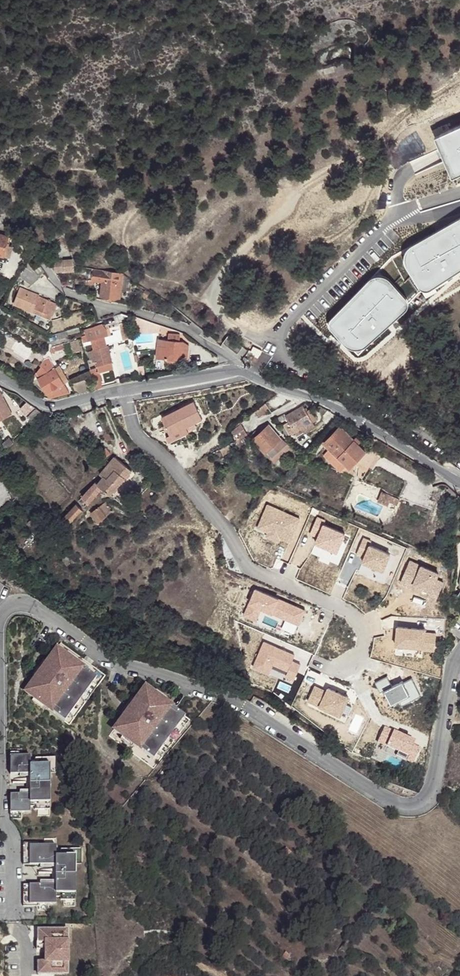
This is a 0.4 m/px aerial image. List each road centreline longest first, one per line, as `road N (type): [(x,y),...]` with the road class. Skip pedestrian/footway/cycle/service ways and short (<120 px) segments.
road 1 (residential): [(242,368),(52,405),(5,381)]
road 2 (residential): [(459,483),(348,414),(242,368)]
road 3 (residential): [(242,368),(187,331),(74,297),(39,257)]

